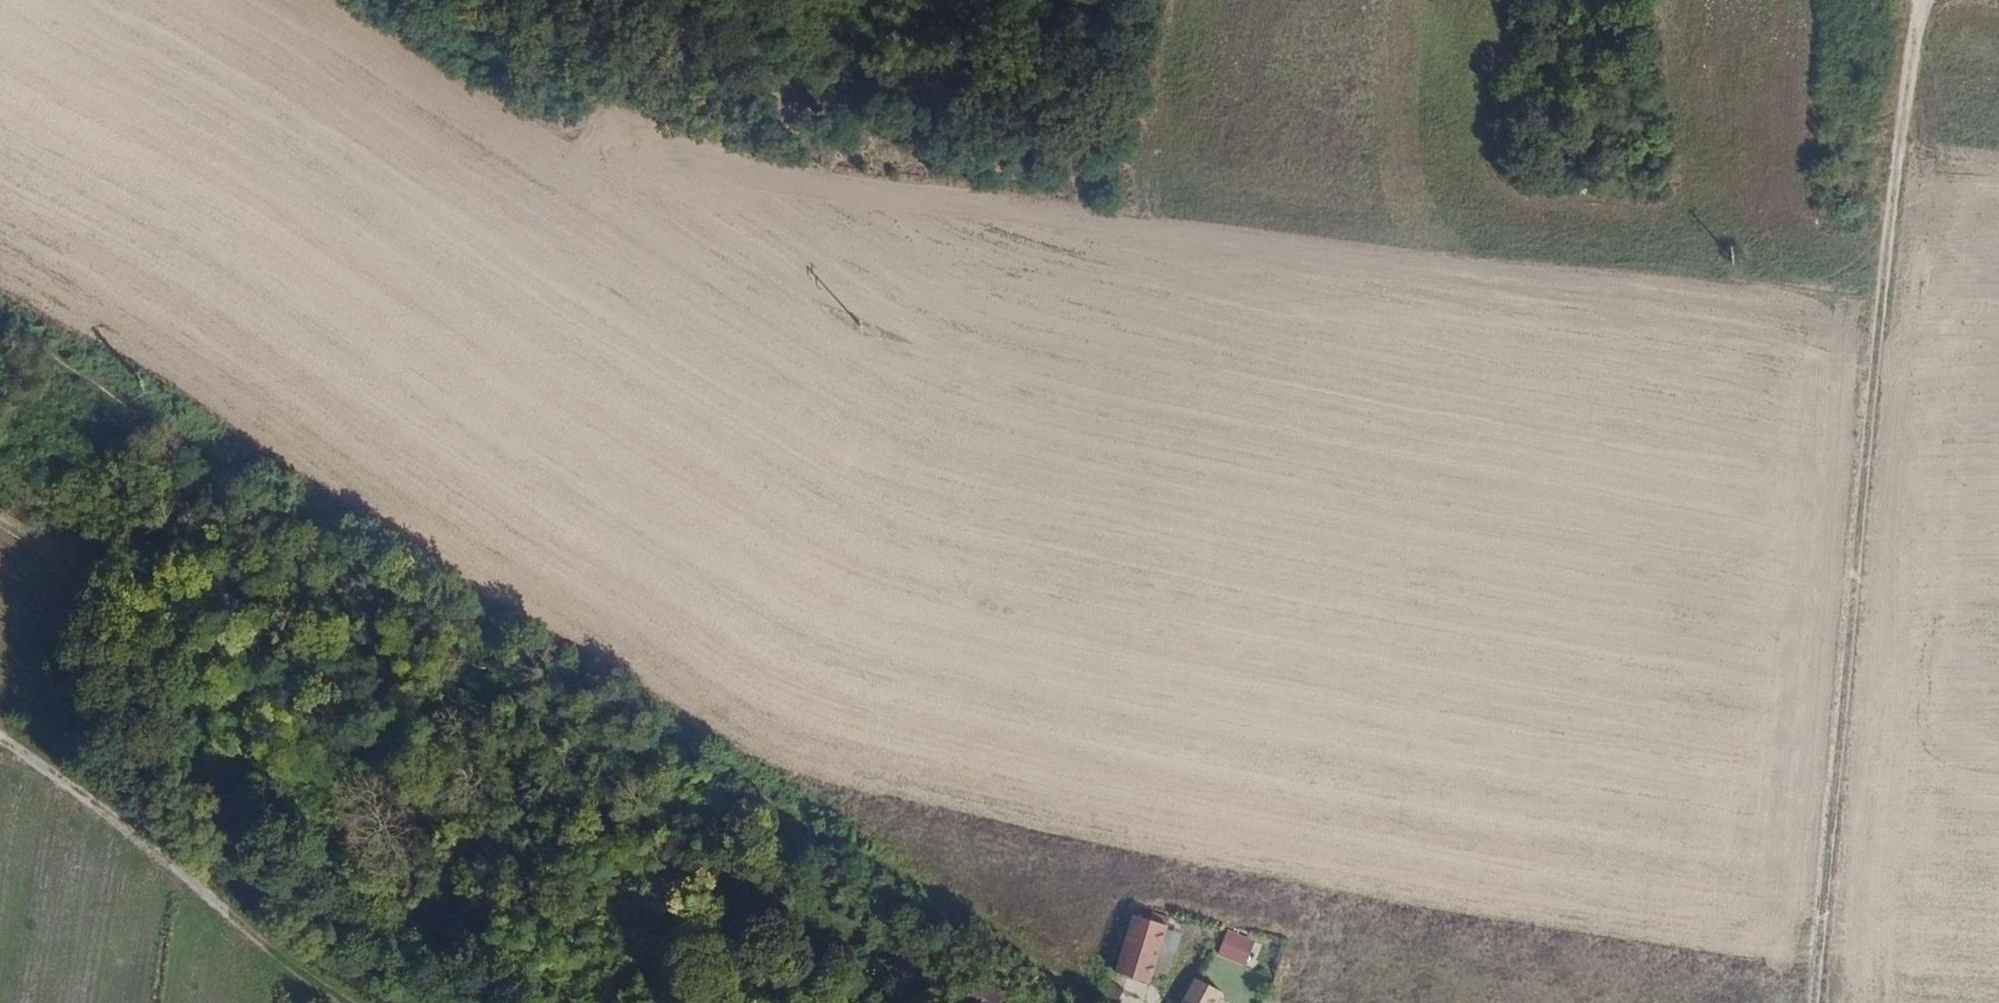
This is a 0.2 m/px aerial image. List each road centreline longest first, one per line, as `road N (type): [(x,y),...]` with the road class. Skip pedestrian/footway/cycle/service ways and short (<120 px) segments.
road 1 (track): [(1911,0),(1818,1002)]
road 2 (track): [(0,736),(368,1002)]

